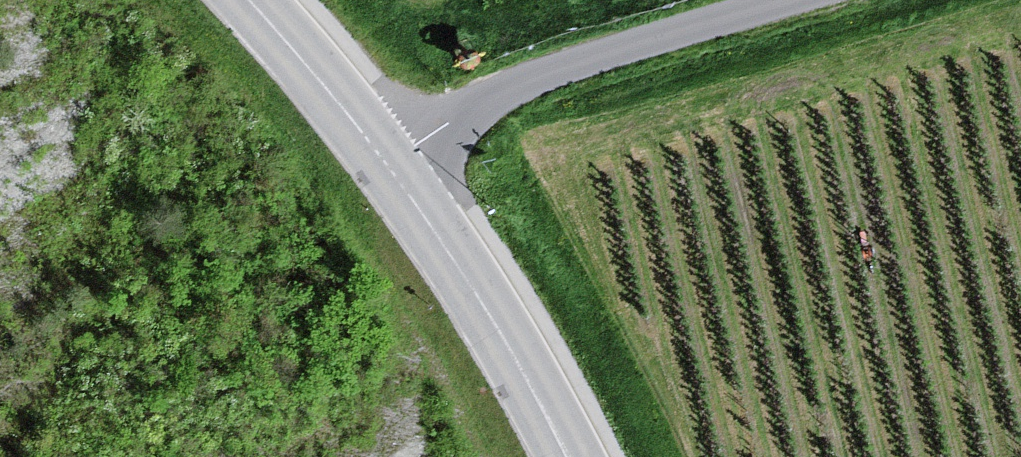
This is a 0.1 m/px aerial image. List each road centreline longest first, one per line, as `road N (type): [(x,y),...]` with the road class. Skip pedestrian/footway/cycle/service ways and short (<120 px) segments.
road 1 (unclassified): [(801,0),(551,72),(388,165)]
road 2 (tertiary): [(388,165),(471,285),(569,456)]
road 3 (tertiary): [(248,0),(388,165)]

